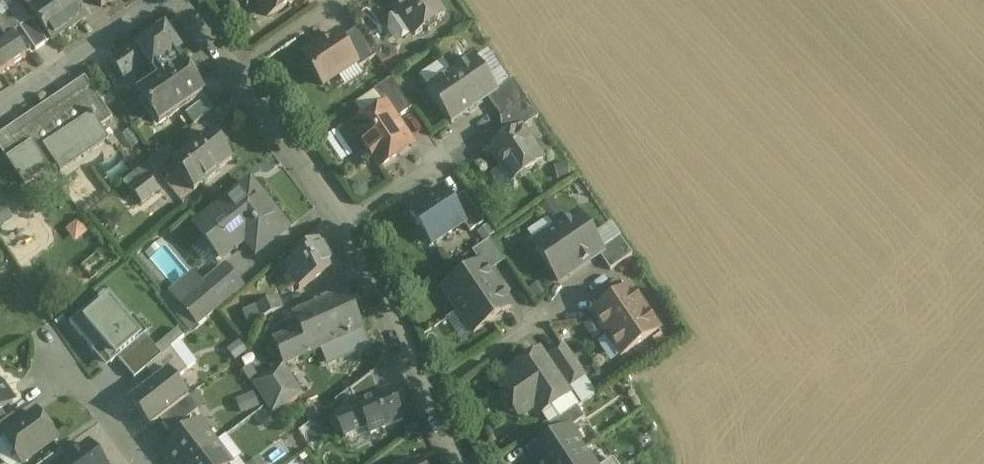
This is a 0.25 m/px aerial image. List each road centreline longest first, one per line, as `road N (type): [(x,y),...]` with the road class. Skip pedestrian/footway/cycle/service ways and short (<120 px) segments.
road 1 (residential): [(231,75),(345,225)]
road 2 (residential): [(0,107),(155,0)]
road 3 (residential): [(345,225),(427,394)]
road 4 (residential): [(57,339),(146,463)]
road 5 (residential): [(549,313),(427,394)]
road 6 (residential): [(341,2),(231,75)]

